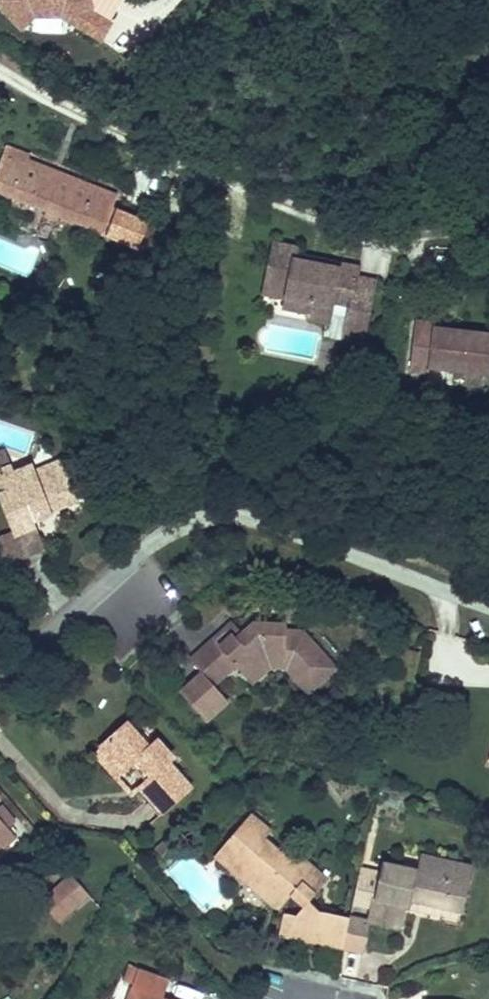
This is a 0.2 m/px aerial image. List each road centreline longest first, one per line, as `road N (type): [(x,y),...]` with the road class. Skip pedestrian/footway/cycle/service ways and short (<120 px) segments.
road 1 (unclassified): [(0,68),(144,140),(417,246)]
road 2 (residential): [(0,681),(105,591),(146,605)]

